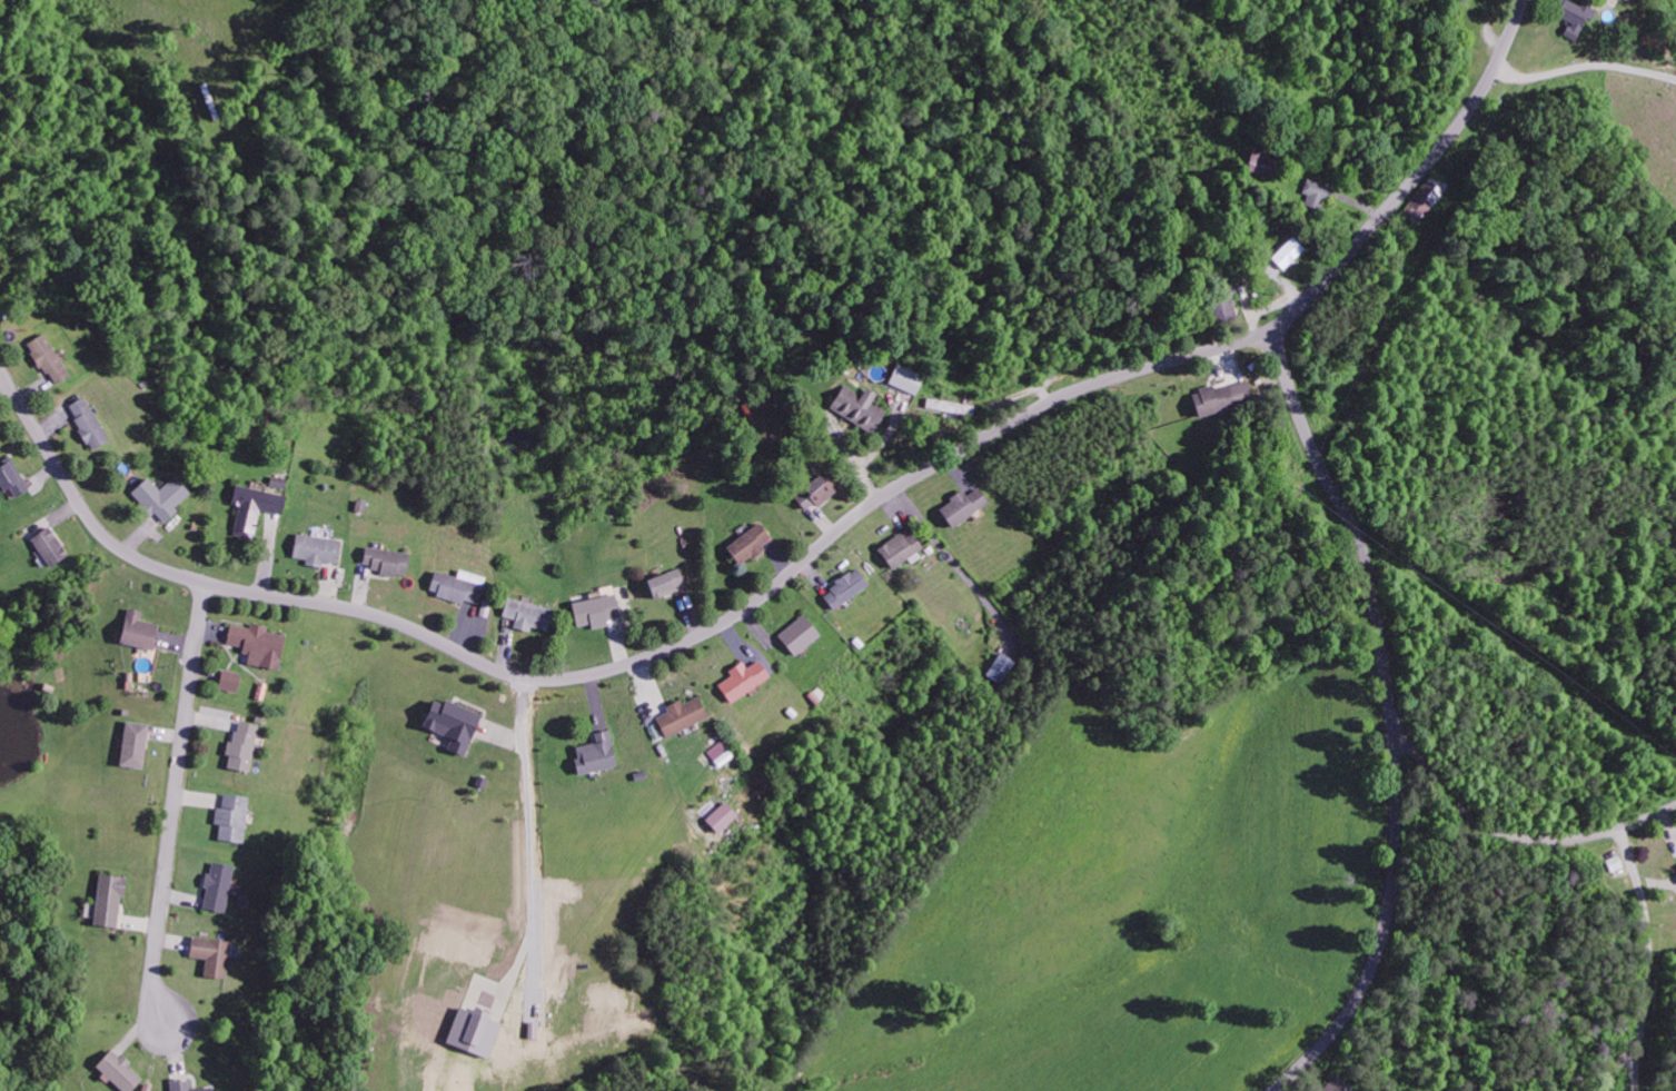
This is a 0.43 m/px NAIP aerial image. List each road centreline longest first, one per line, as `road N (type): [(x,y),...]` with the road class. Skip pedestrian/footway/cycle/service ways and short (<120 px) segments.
road 1 (residential): [(0,369),(92,520),(152,565),(204,583),(387,617),(519,675),(609,668),(733,615),(900,485),(1135,369),(1248,338),(1291,314),(1465,113),(1523,0)]
road 2 (residential): [(1279,1090),(1336,1033),(1369,979),(1388,920),(1397,833),(1369,569),(1311,445),(1273,326)]
road 3 (residential): [(204,583),(155,938)]
road 4 (residential): [(1675,804),(1600,832),(1510,834),(1458,806),(1389,712)]

